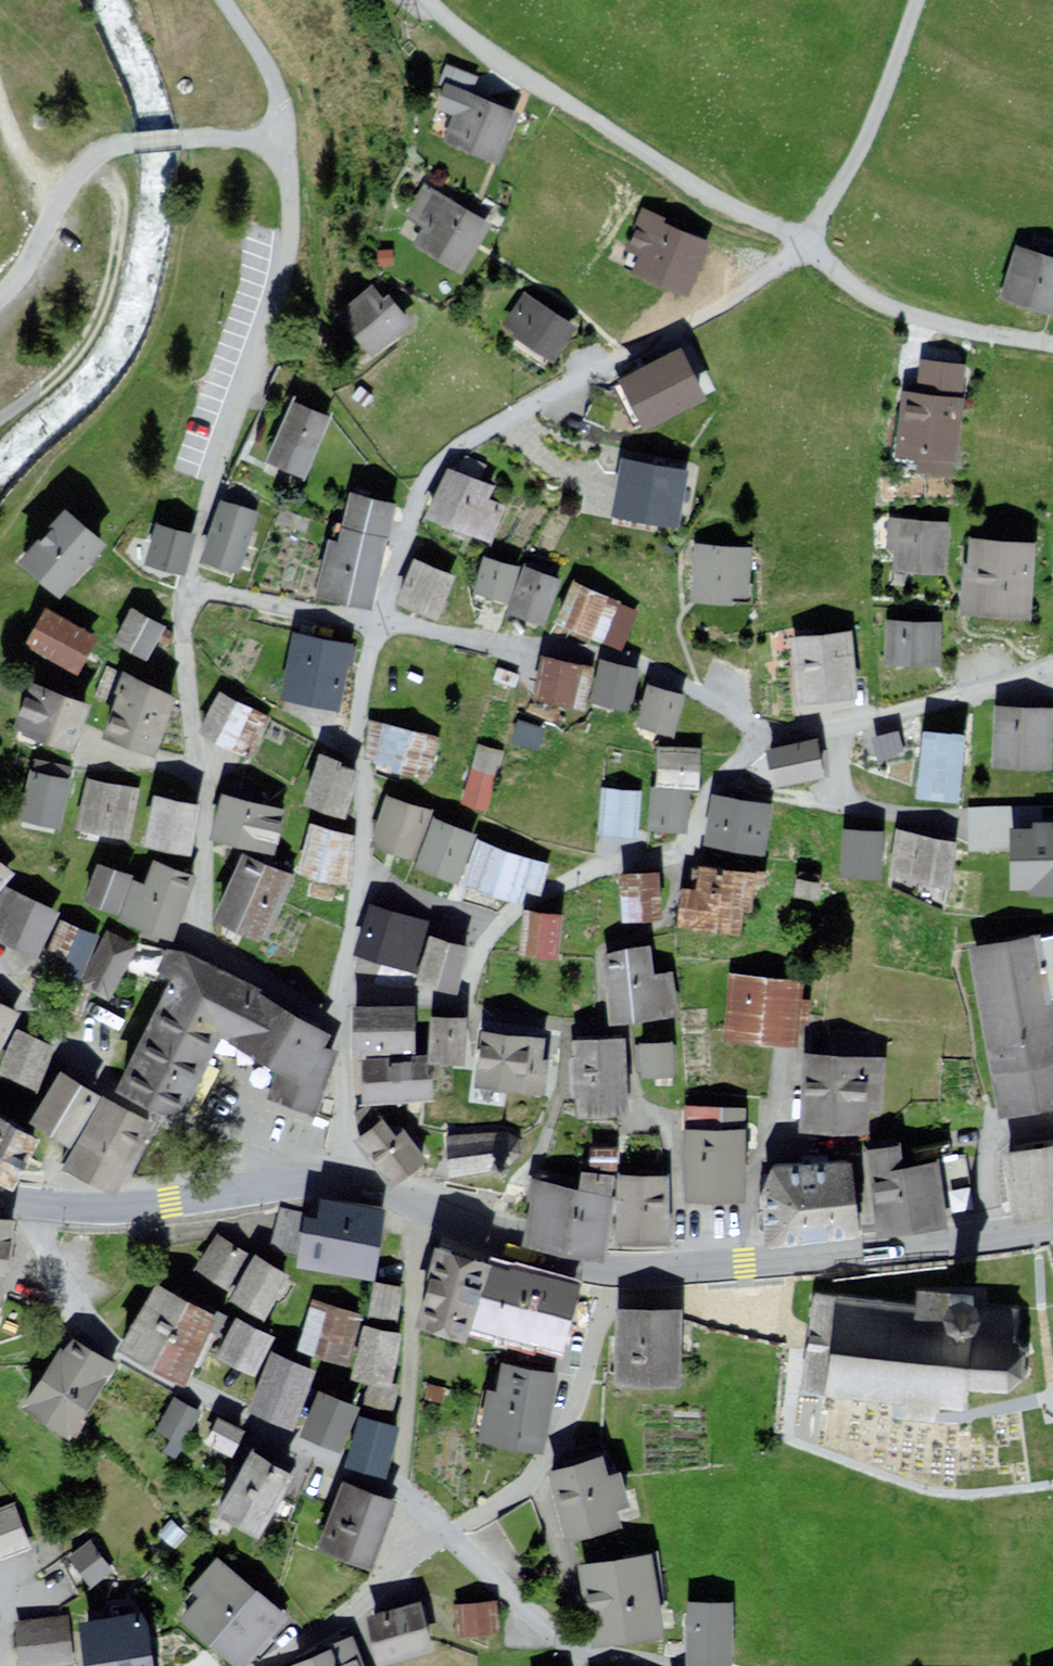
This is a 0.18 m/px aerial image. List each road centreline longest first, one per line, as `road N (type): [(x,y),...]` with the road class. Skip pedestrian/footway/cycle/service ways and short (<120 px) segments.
road 1 (residential): [(336,989),(357,869),(358,710),(374,621),(418,484),(440,455),(467,439),(718,305),(806,246)]
road 2 (residential): [(286,144),(292,224),(209,478),(183,589),(188,722),(202,762),(202,934),(336,1007)]
road 3 (residential): [(1052,663),(973,689),(761,733),(712,783),(691,837),(680,847),(582,872),(525,900),(487,934),(469,1000)]
road 4 (residential): [(407,1494),(123,1357),(73,1302),(20,1201)]
road 5 (residential): [(806,246),(480,50),(426,0)]
road 6 (residential): [(469,1000),(628,1032),(641,1130),(670,1162),(677,1268)]
road 7 (primary): [(1052,1227),(677,1268)]
road 8 (residential): [(0,285),(13,278),(83,156),(130,138),(241,134),(286,144)]
road 9 (residential): [(292,1183),(265,1160),(97,1084),(0,984)]
road 10 (track): [(0,413),(84,332),(108,260),(113,191),(83,156)]
road 11 (residential): [(452,1529),(526,1483),(549,1454),(572,1416),(602,1298),(617,1297)]
road 12 (residential): [(414,1203),(407,1494)]
road 13 (primary): [(292,1183),(112,1209),(20,1201)]
road 14 (primary): [(677,1268),(580,1263),(414,1203)]
road 15 (residential): [(1052,344),(938,322),(871,296),(806,246)]
road 16 (track): [(806,246),(856,150),(915,0)]
road 17 (residential): [(452,1529),(556,1634),(581,1649),(671,1665)]
road 18 (residential): [(268,1665),(358,1612),(452,1529)]
road 19 (residential): [(343,1181),(336,1007)]
road 20 (unclassified): [(226,0),(274,77),(286,144)]
road 21 (residential): [(469,1000),(336,989)]

